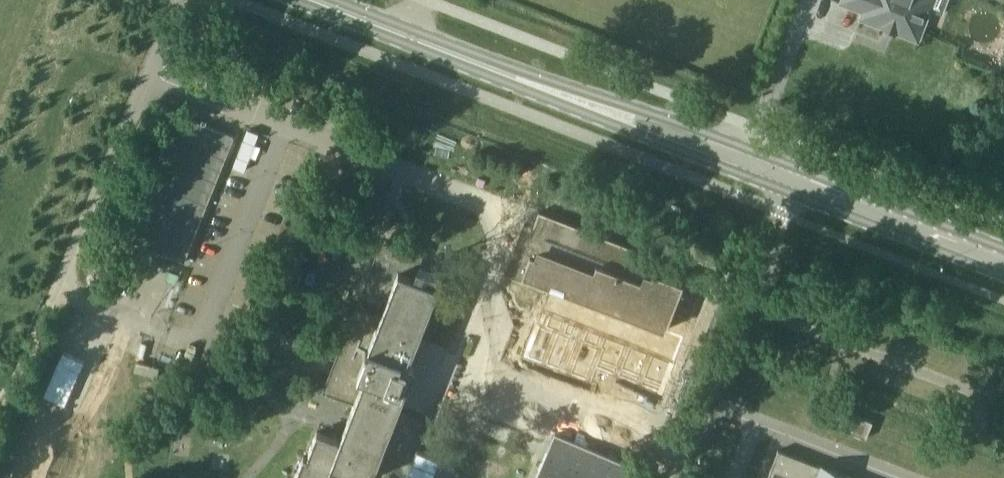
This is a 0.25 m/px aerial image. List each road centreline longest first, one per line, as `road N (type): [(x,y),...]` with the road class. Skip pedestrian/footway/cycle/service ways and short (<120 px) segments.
road 1 (secondary): [(796,188),(313,0)]
road 2 (unclassified): [(53,295),(184,0)]
road 3 (unclassified): [(673,477),(796,188)]
road 4 (secondary): [(1003,268),(796,188)]
road 5 (track): [(0,408),(53,295)]

